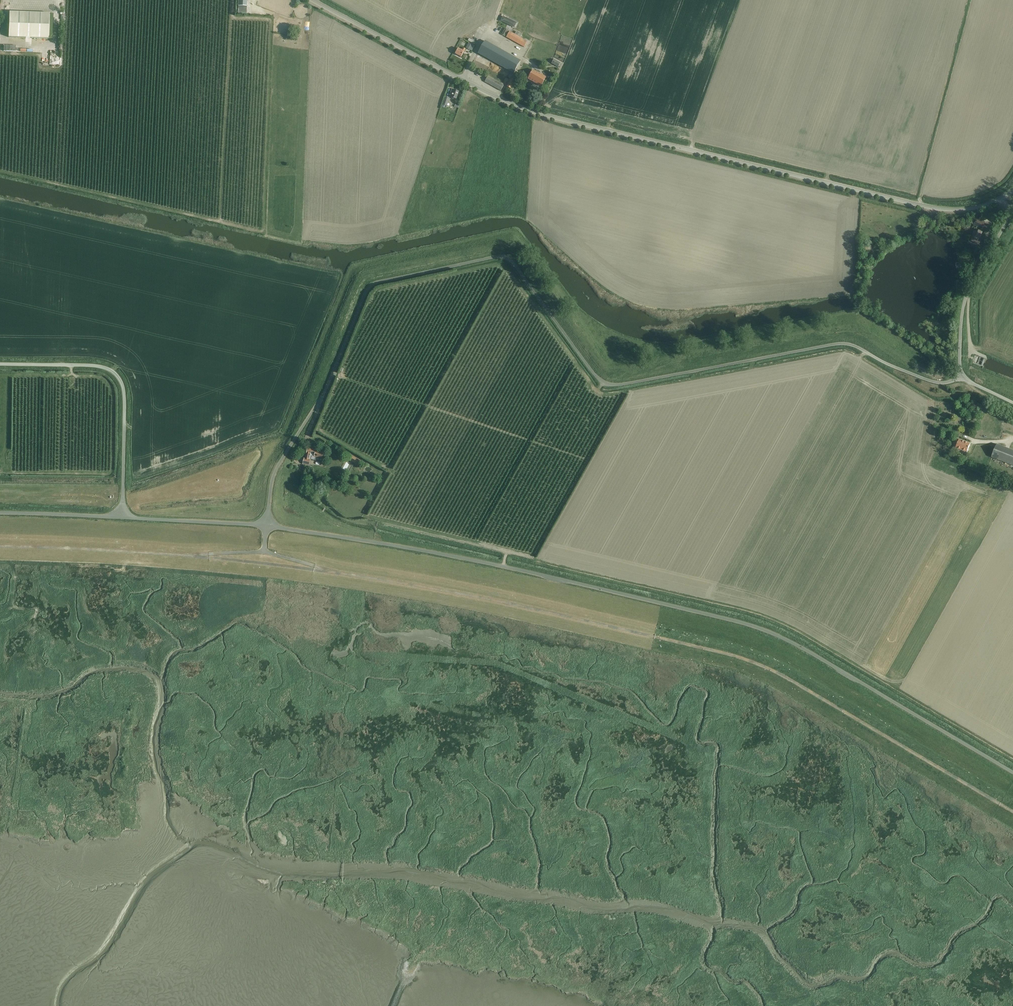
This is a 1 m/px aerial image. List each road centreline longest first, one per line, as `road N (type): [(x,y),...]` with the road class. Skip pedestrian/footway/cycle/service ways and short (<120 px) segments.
road 1 (unclassified): [(266,526),(274,474),(327,387),(369,288),(496,257),(511,261),(610,385),(845,344),(930,381),(960,379)]
road 2 (track): [(1012,812),(737,655),(265,551)]
road 3 (unclassified): [(1012,773),(754,626),(501,566),(266,526)]
road 4 (unclassified): [(998,200),(975,208),(925,207),(557,119),(488,94),(312,0)]
road 5 (unclassified): [(122,518),(124,400),(116,376),(92,366),(0,365)]
road 6 (unclassified): [(1011,214),(963,304),(960,379)]
road 7 (unclassified): [(122,518),(266,526)]
road 8 (unclassified): [(0,514),(122,518)]

